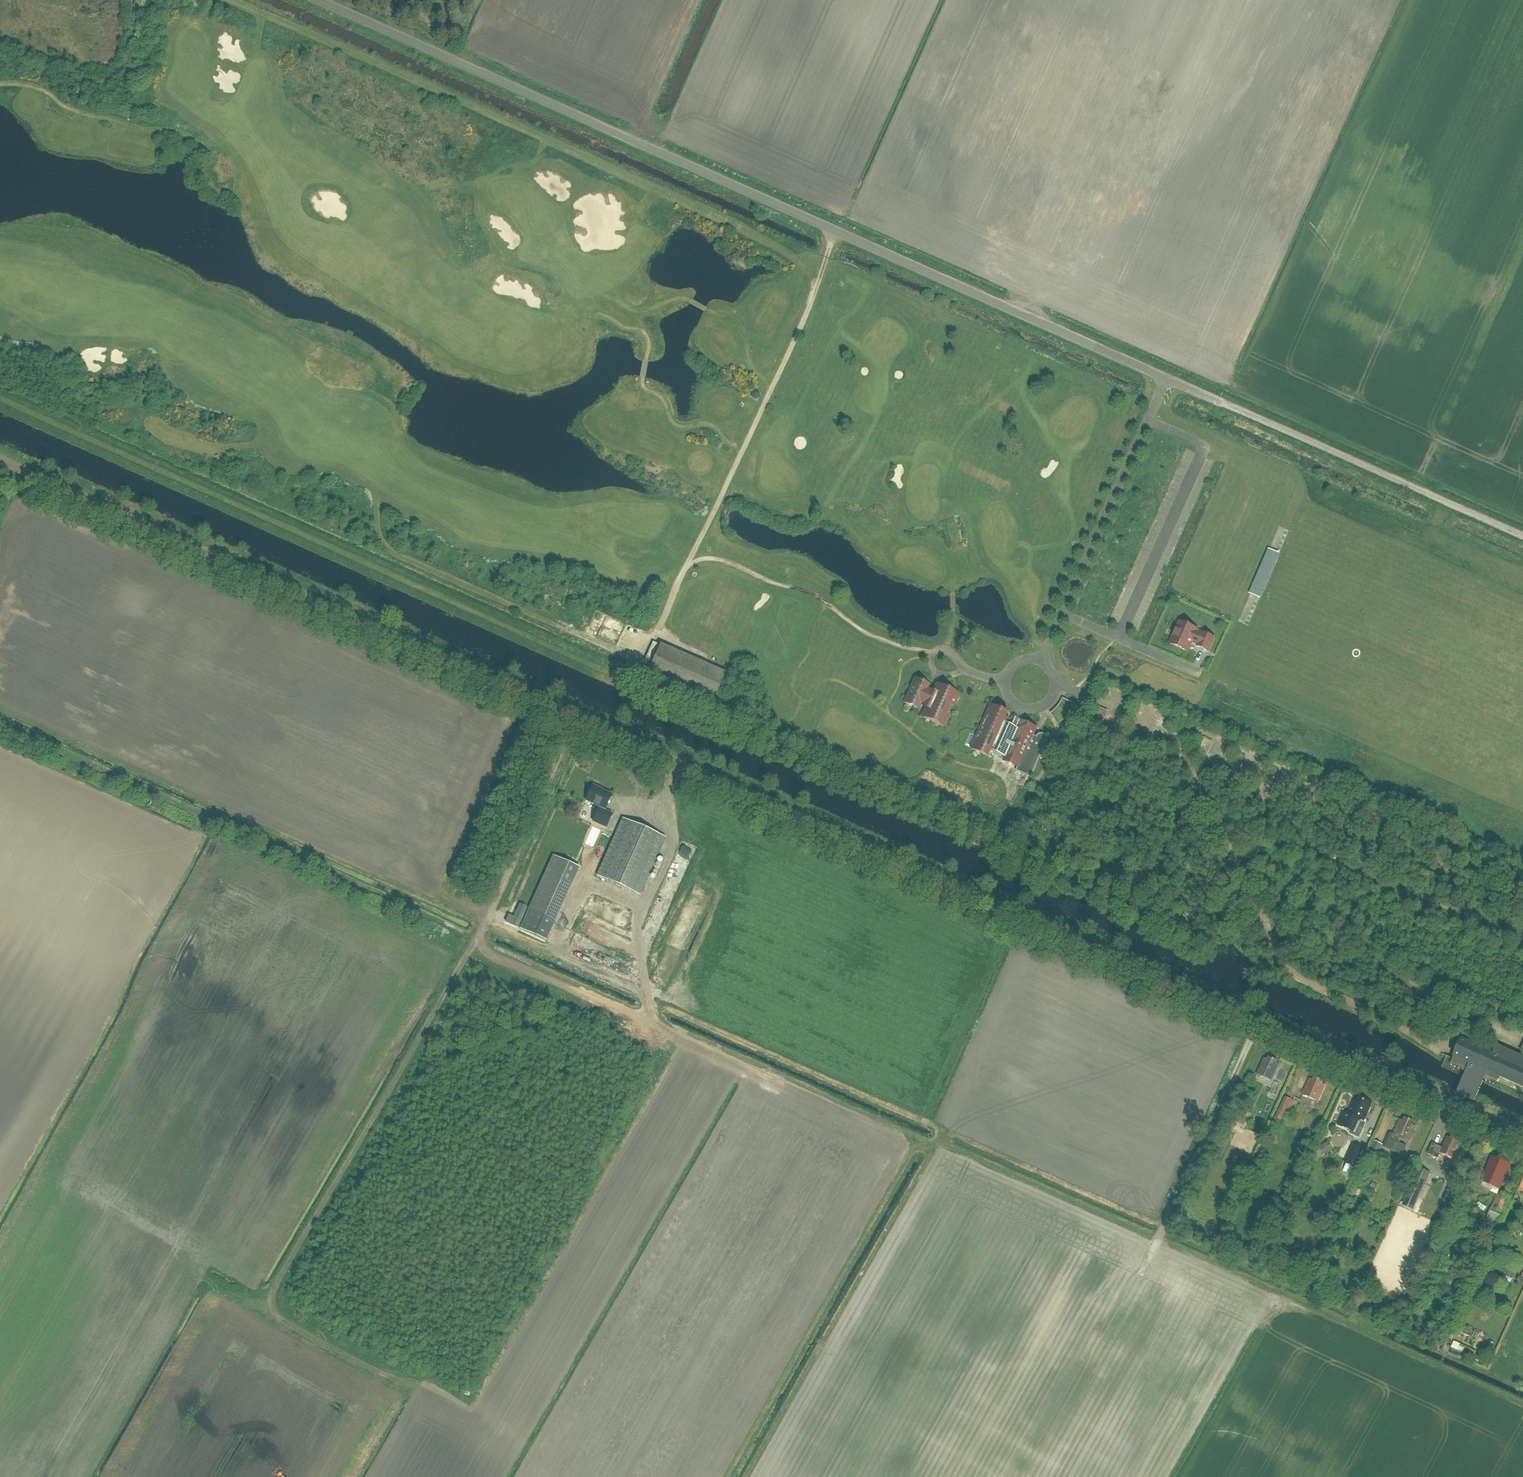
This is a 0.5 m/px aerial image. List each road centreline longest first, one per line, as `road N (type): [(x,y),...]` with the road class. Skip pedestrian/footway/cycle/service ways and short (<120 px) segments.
road 1 (tertiary): [(1522,1140),(0,458)]
road 2 (unclassified): [(1522,536),(318,0)]
road 3 (track): [(475,942),(269,1296),(268,1307),(376,1372)]
road 4 (track): [(722,1476),(915,1138)]
road 5 (track): [(915,1138),(1160,1238)]
road 6 (track): [(580,718),(475,942)]
road 7 (track): [(1160,1238),(1258,1022)]

